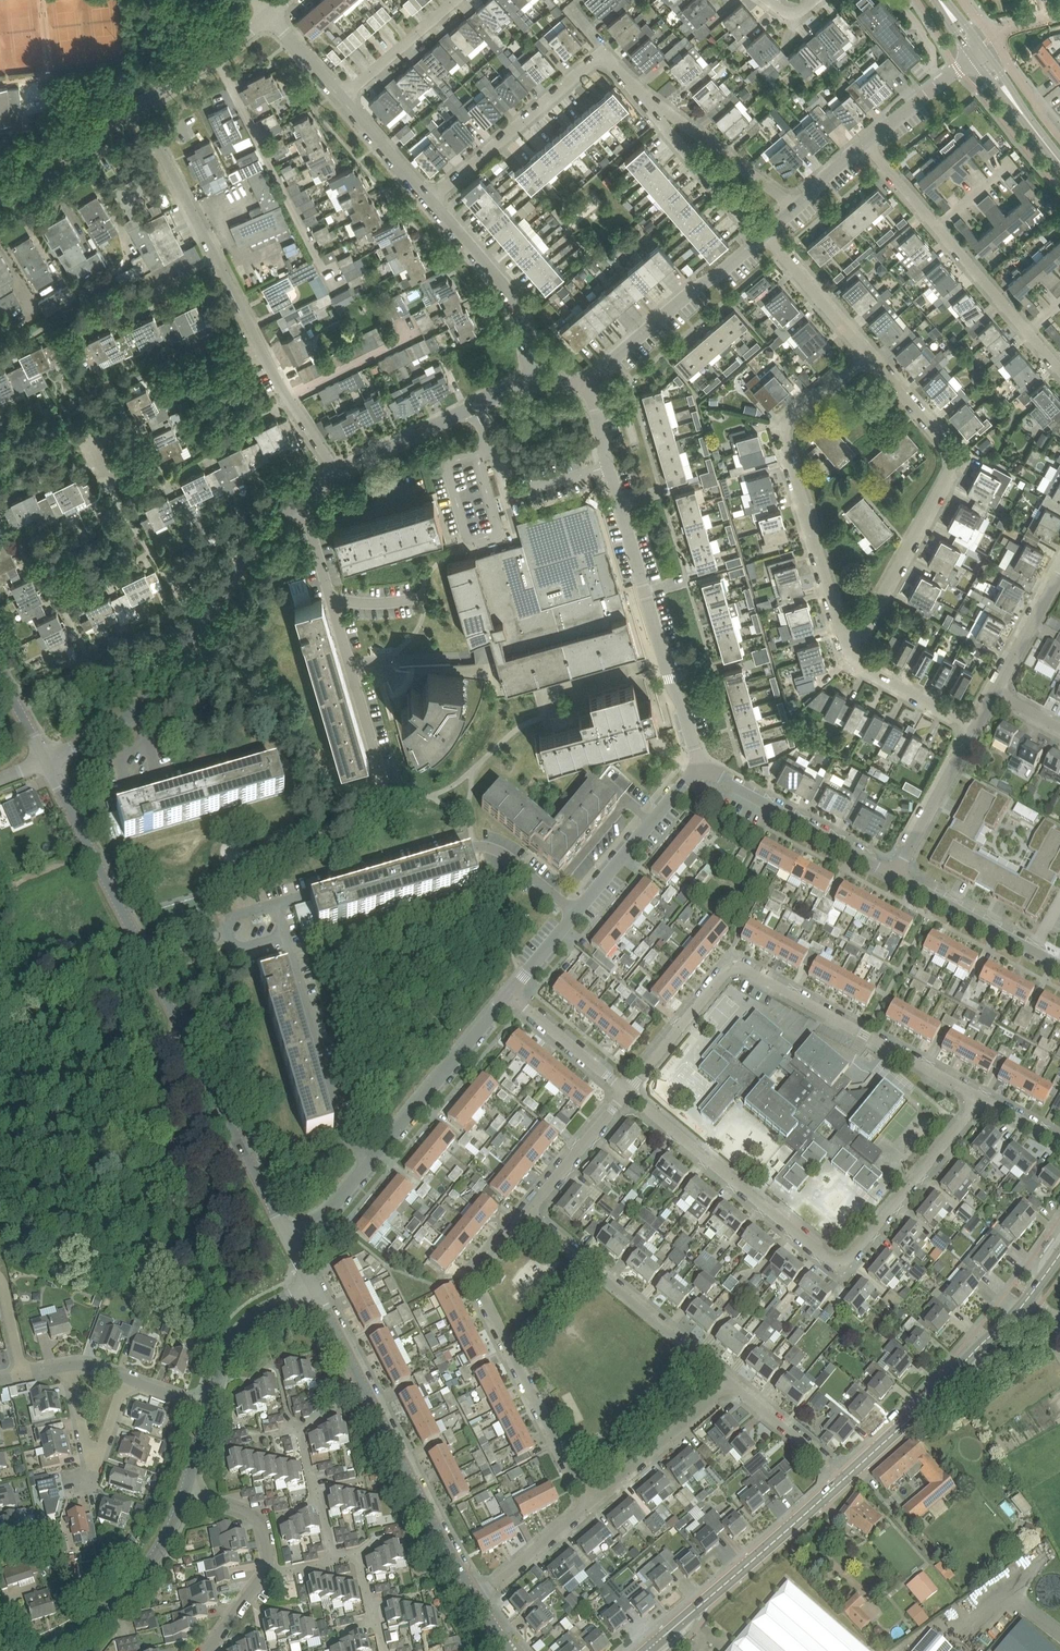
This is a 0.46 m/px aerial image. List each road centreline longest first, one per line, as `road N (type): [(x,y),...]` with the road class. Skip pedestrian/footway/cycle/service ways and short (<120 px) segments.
road 1 (unclassified): [(287,1234),(47,759)]
road 2 (secondary): [(647,1650),(927,1403),(1031,1295)]
road 3 (unclassified): [(700,764),(587,385)]
road 4 (residential): [(849,651),(952,467),(952,454),(868,356)]
road 5 (residential): [(849,651),(783,436),(789,421),(868,356)]
road 6 (residential): [(288,398),(140,104)]
road 7 (residential): [(591,1501),(478,1282),(525,1214)]
road 8 (residential): [(278,903),(475,845),(502,851),(576,912)]
road 9 (residential): [(980,1097),(735,966)]
road 10 (residential): [(840,1266),(628,1090)]
road 11 (residential): [(729,1383),(525,1214)]
road 12 (residential): [(385,782),(311,530)]
road 13 (unclassified): [(477,1598),(362,1381)]
road 14 (residential): [(371,1160),(340,1123),(287,937)]
road 15 (unclassified): [(32,1650),(84,1627),(139,1578),(186,1491)]
road 16 (unclassified): [(898,874),(700,764)]
road 17 (unclassified): [(587,385),(759,239)]
road 18 (residential): [(432,201),(600,55)]
road 19 (residential): [(840,1266),(980,1097)]
road 20 (unclassified): [(371,1160),(510,992)]
road 21 (unclassified): [(338,474),(533,379)]
road 22 (residential): [(533,379),(517,306),(432,201)]
road 23 (unclassified): [(576,912),(700,764)]
road 24 (residential): [(796,207),(643,96)]
road 25 (unclassified): [(1059,965),(898,874)]
road 26 (residential): [(643,96),(759,239)]
road 27 (residential): [(71,1364),(88,1452),(99,1454),(127,1376)]
road 28 (residential): [(591,1501),(729,1383)]
road 29 (unclassified): [(209,1409),(231,1339),(255,1314),(312,1284)]
road 30 (residential): [(898,874),(976,726)]
road 31 (residential): [(628,1090),(735,966)]
road 32 (unclassified): [(0,189),(140,104)]
road 33 (unclassified): [(140,104),(272,11)]
road 34 (residential): [(525,1214),(628,1090)]
road 35 (residential): [(868,356),(766,235)]
road 36 (residential): [(628,1090),(510,992)]
road 37 (residential): [(341,99),(457,0)]
road 38 (residential): [(976,726),(854,662),(849,651)]
road 39 (residential): [(477,1598),(591,1501)]
road 40 (unclassified): [(201,618),(297,504)]
road 41 (residential): [(288,398),(402,340),(406,325)]
road 42 (residential): [(287,937),(235,950),(225,917),(278,903)]
road 43 (residential): [(1027,332),(937,227)]
road 44 (residential): [(432,201),(341,99)]
road 45 (residential): [(996,690),(1059,574)]
road 46 (residential): [(828,1465),(729,1383)]
road 47 (residential): [(267,1567),(254,1516),(186,1491)]

